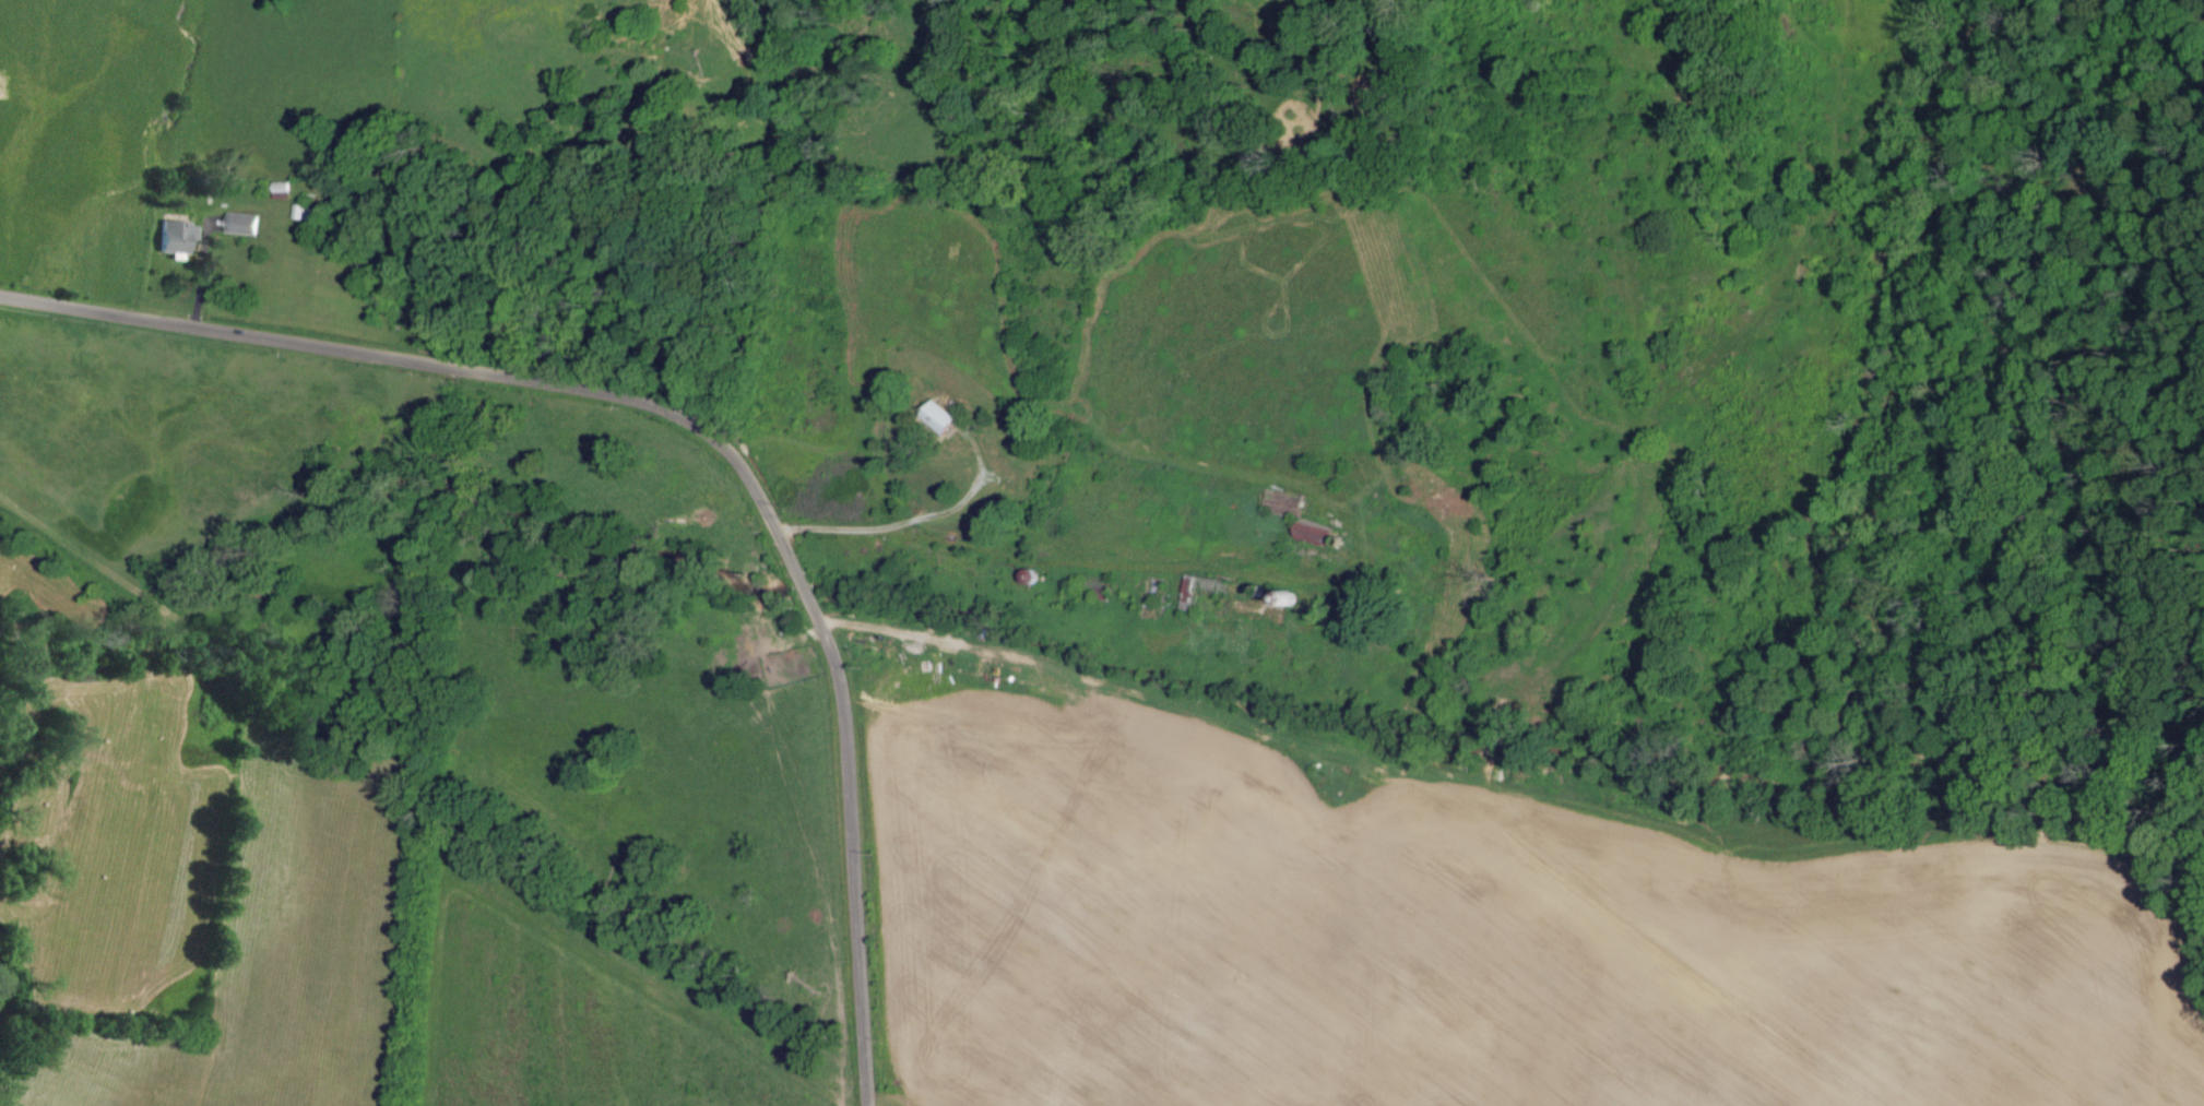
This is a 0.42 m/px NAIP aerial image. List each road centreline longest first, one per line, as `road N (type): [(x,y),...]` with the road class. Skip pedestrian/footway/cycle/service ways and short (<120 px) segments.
road 1 (tertiary): [(867,1105),(842,705),(827,634),(733,456),(675,414),(613,395),(0,297)]

